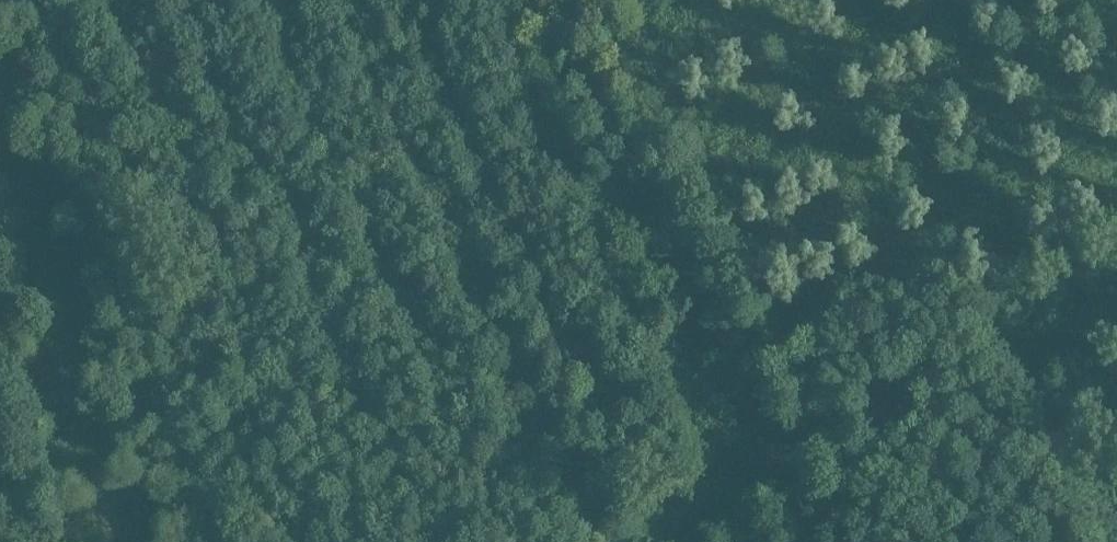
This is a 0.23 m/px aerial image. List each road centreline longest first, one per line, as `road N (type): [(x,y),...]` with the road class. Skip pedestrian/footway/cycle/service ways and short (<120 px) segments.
road 1 (track): [(644,541),(760,465),(1116,300)]
road 2 (track): [(116,541),(0,121)]
road 3 (track): [(1116,163),(945,224)]

